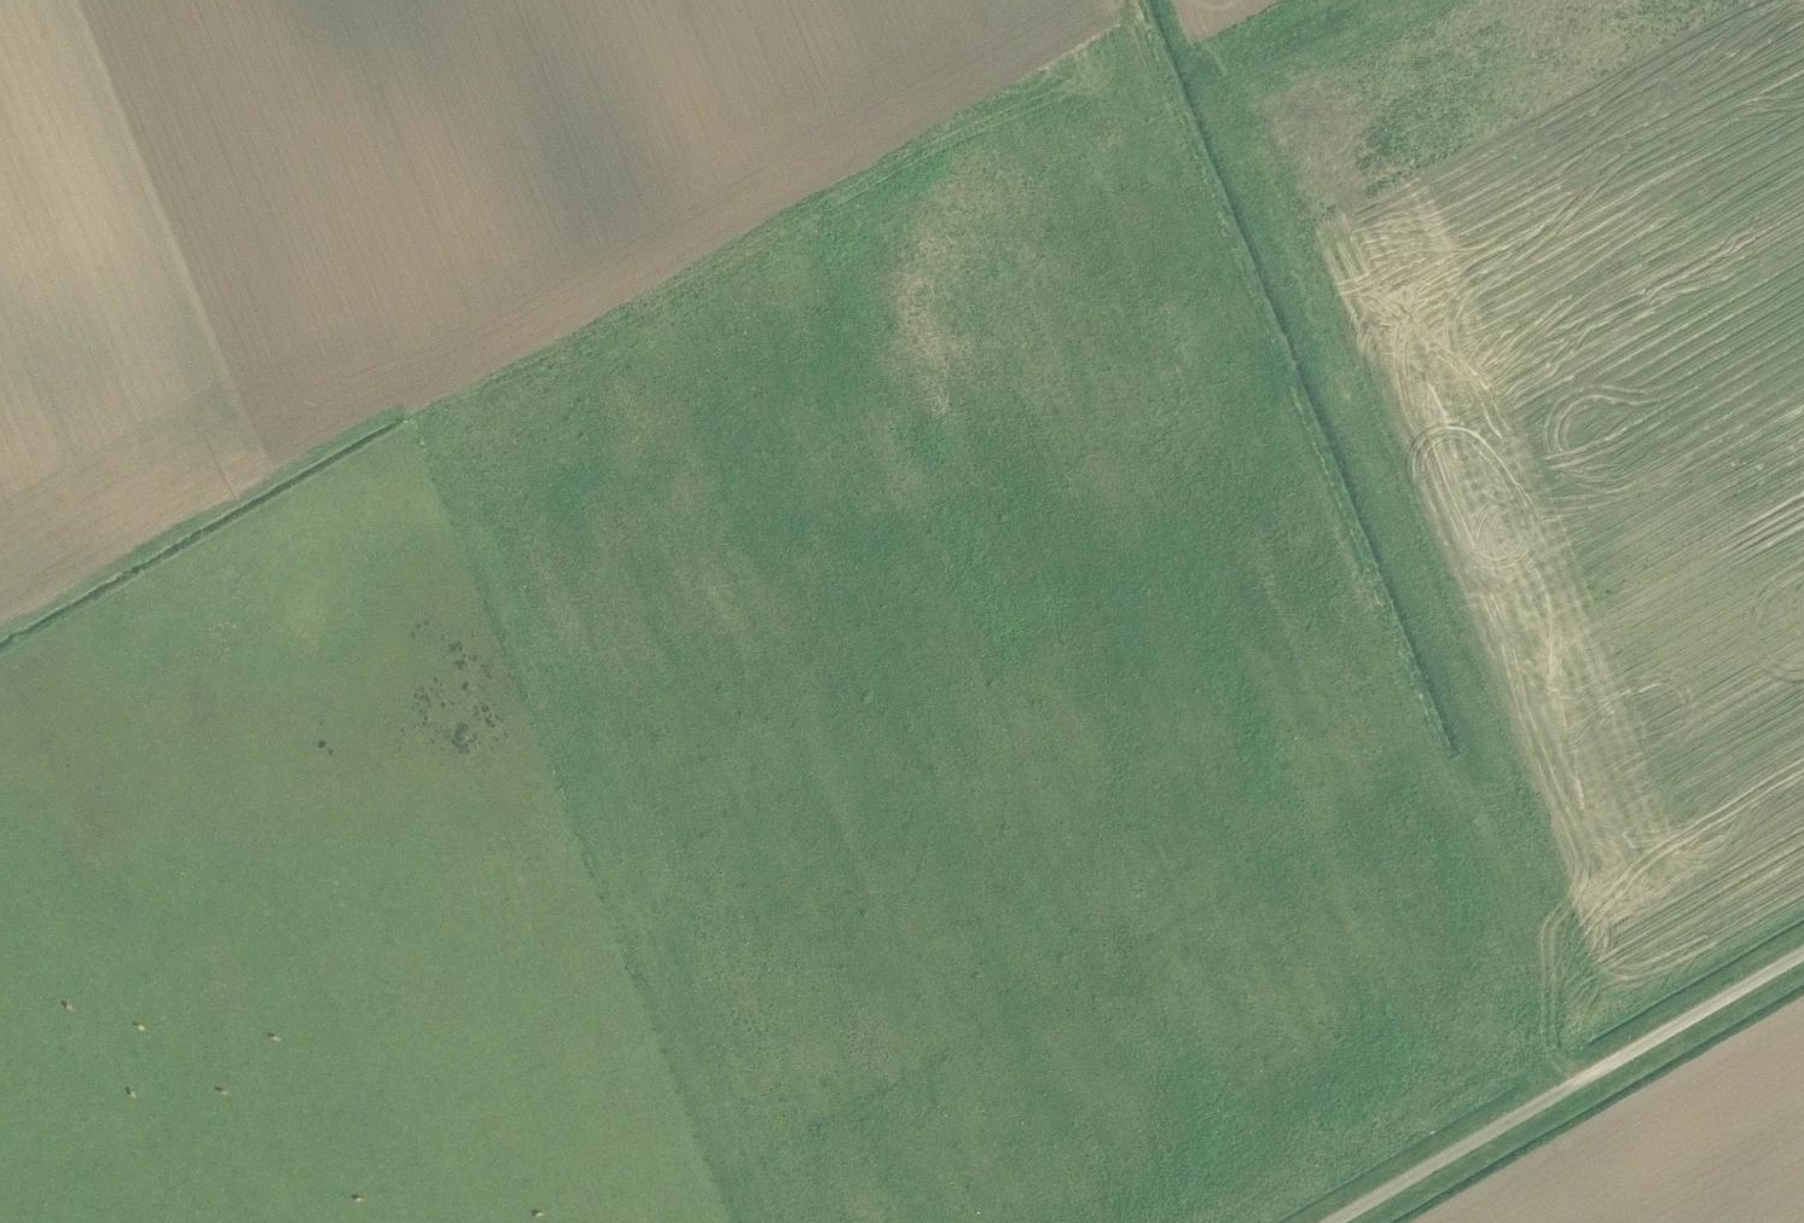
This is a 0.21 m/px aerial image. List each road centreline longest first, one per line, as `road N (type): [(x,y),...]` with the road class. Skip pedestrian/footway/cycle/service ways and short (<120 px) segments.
road 1 (unclassified): [(1328,1222),(1803,951)]

